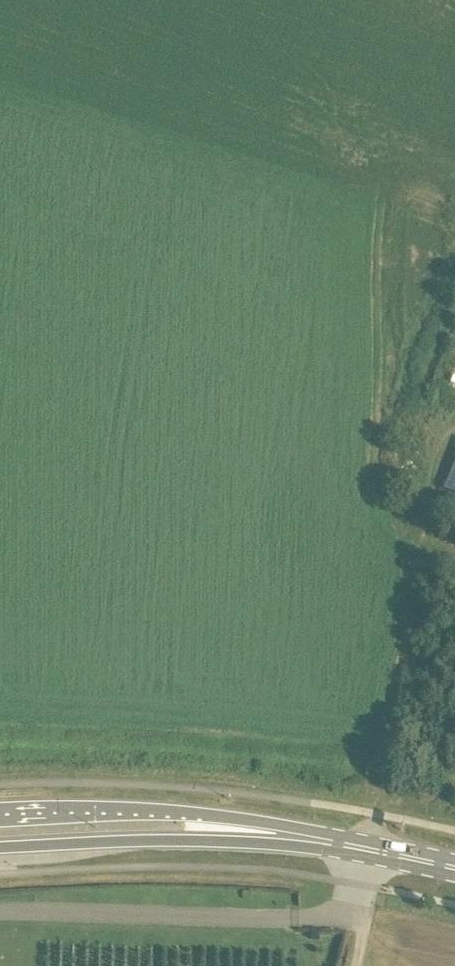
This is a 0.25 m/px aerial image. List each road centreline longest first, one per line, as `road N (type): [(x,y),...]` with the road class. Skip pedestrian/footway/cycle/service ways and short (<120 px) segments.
road 1 (primary): [(202,827),(145,810),(0,810)]
road 2 (primary): [(0,847),(146,841),(202,827)]
road 3 (primary): [(371,850),(202,827)]

